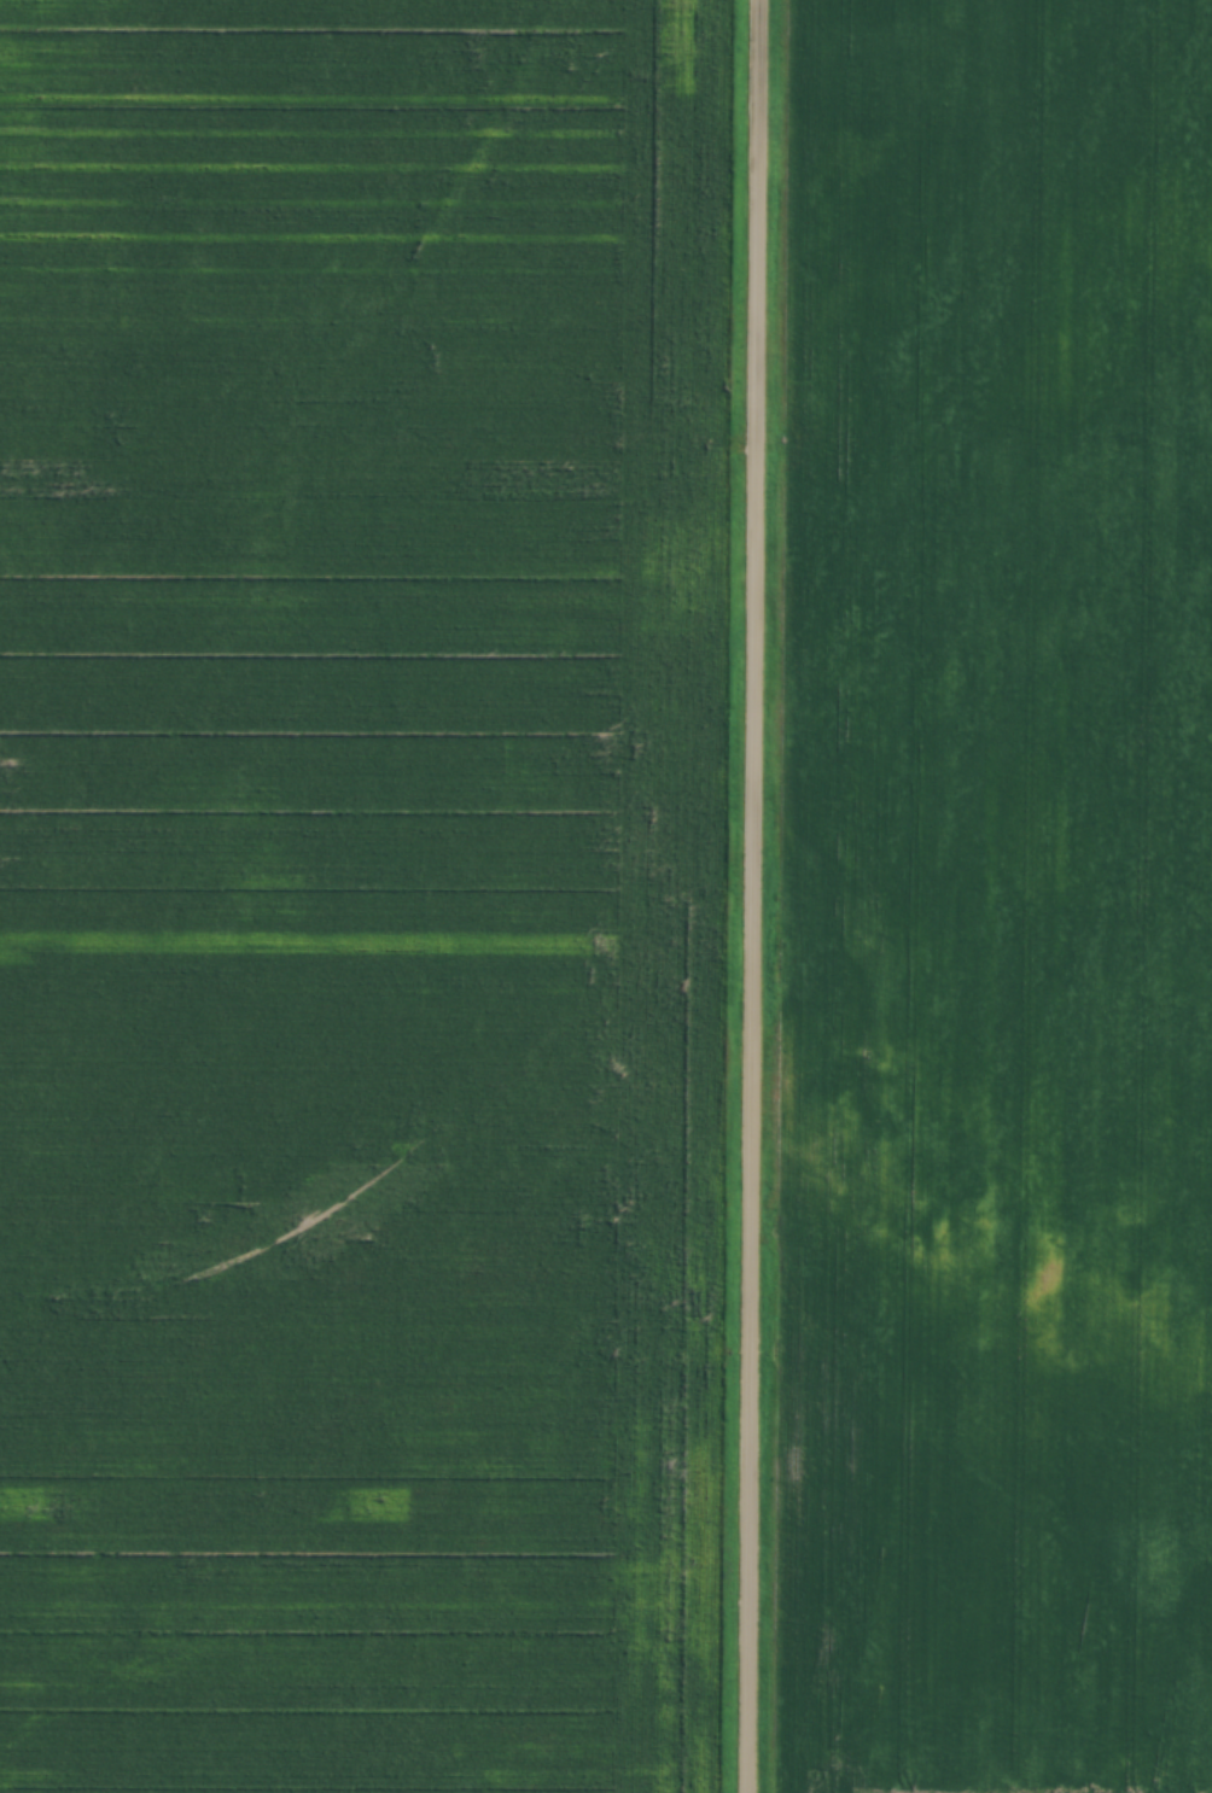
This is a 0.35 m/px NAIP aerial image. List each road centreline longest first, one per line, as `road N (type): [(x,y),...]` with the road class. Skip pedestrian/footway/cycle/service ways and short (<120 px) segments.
road 1 (residential): [(755,1792),(764,0)]

